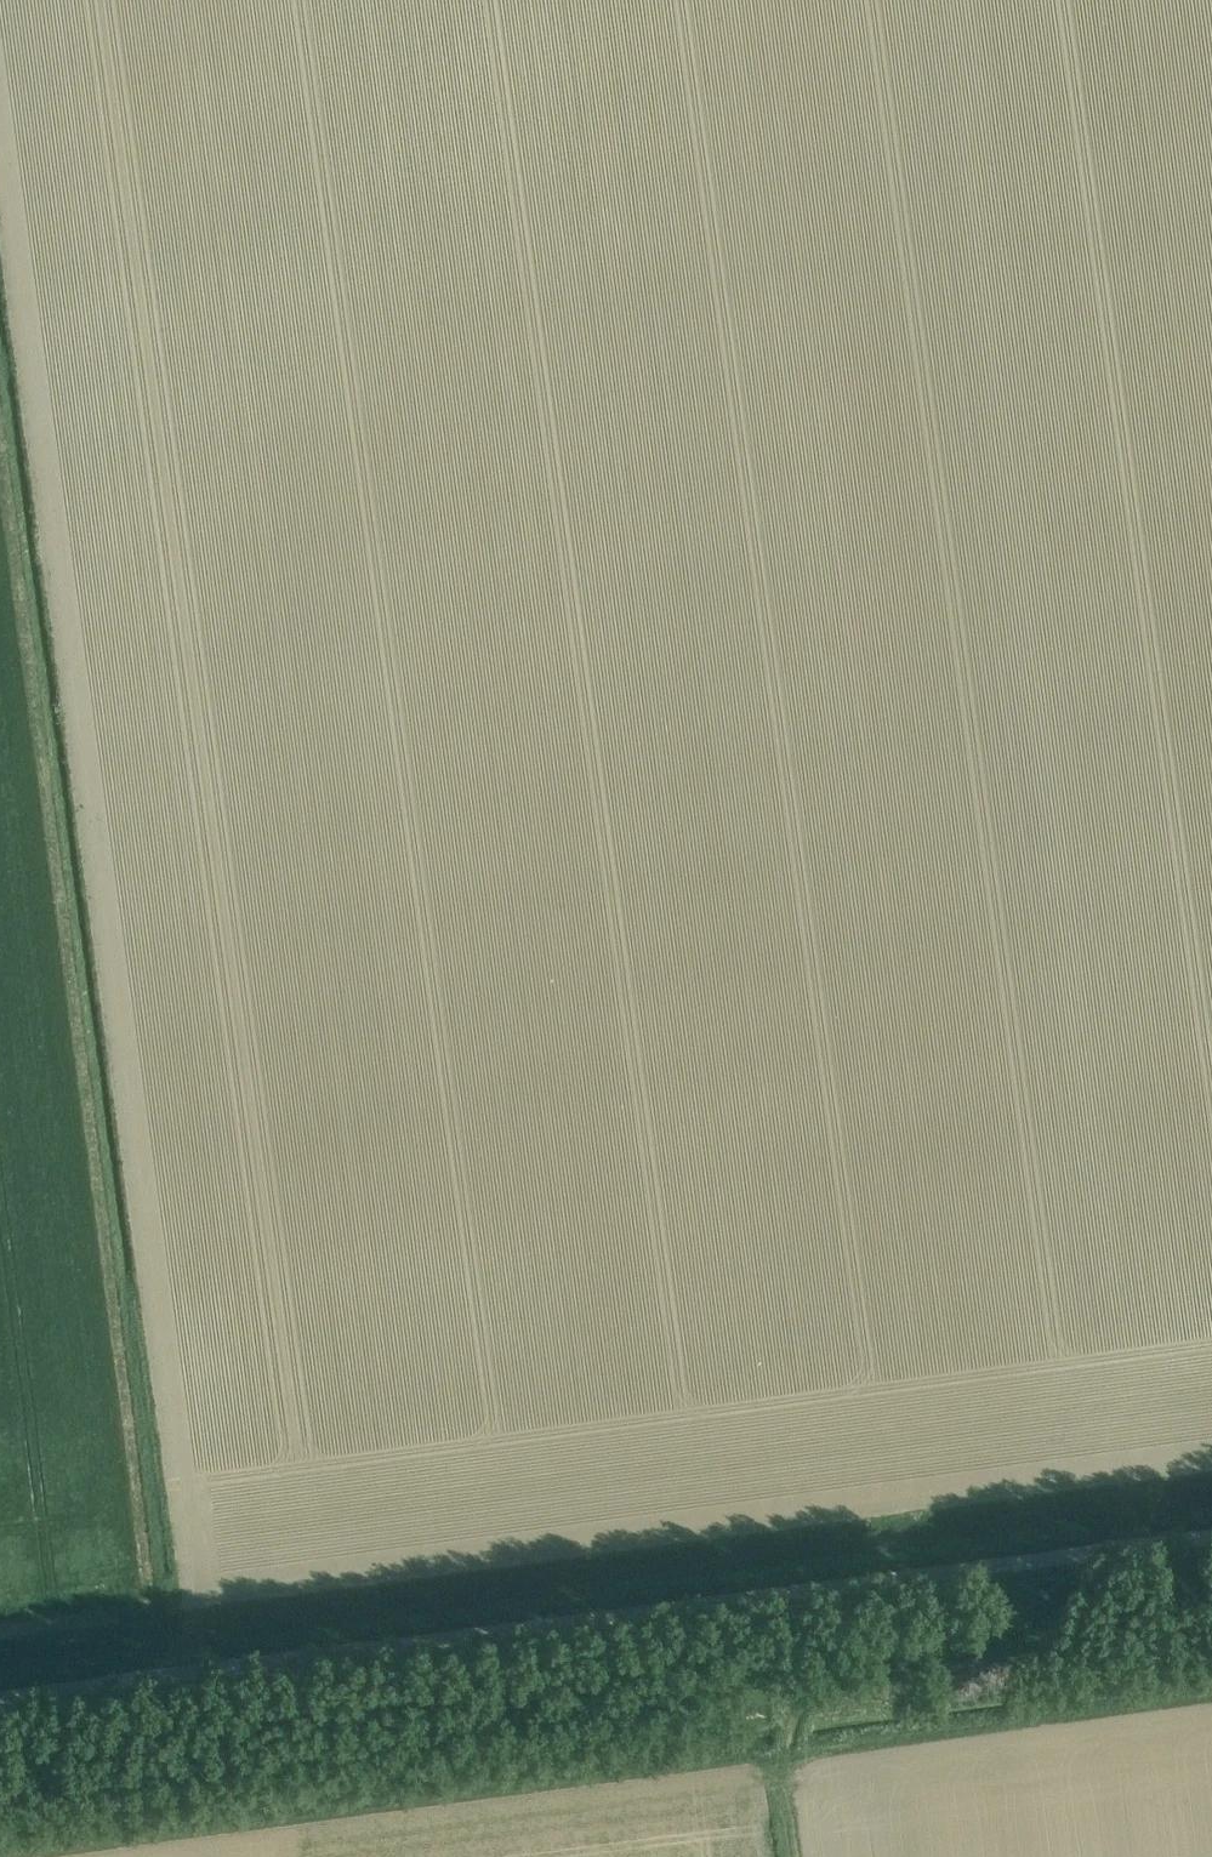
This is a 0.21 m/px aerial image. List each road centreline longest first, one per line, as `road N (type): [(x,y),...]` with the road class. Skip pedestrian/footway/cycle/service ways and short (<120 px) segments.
road 1 (unclassified): [(0,1699),(1211,1537)]
road 2 (track): [(1097,1553),(1067,1591),(1010,1635),(823,1690),(801,1709),(786,1750),(784,1856)]

